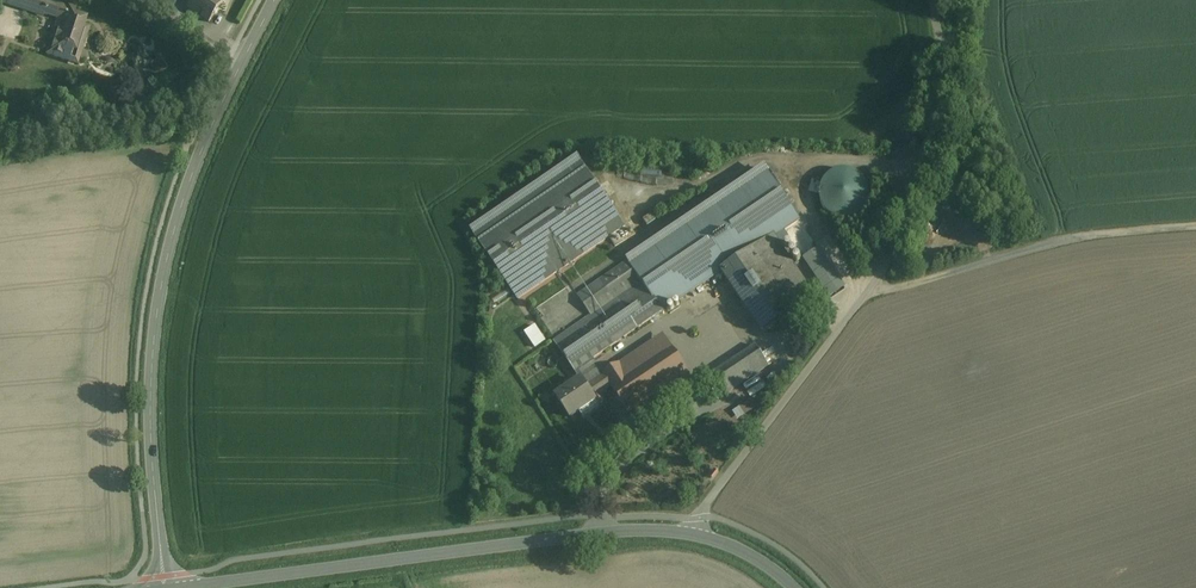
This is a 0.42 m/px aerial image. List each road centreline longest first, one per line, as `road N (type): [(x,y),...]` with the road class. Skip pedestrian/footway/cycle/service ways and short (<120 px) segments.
road 1 (tertiary): [(166,587),(152,469),(157,312),(184,195),(274,0)]
road 2 (unclassified): [(929,0),(943,72),(904,227),(875,293),(691,534)]
road 3 (tertiary): [(177,587),(624,531),(691,534)]
road 4 (track): [(875,293),(1043,241),(1195,225)]

